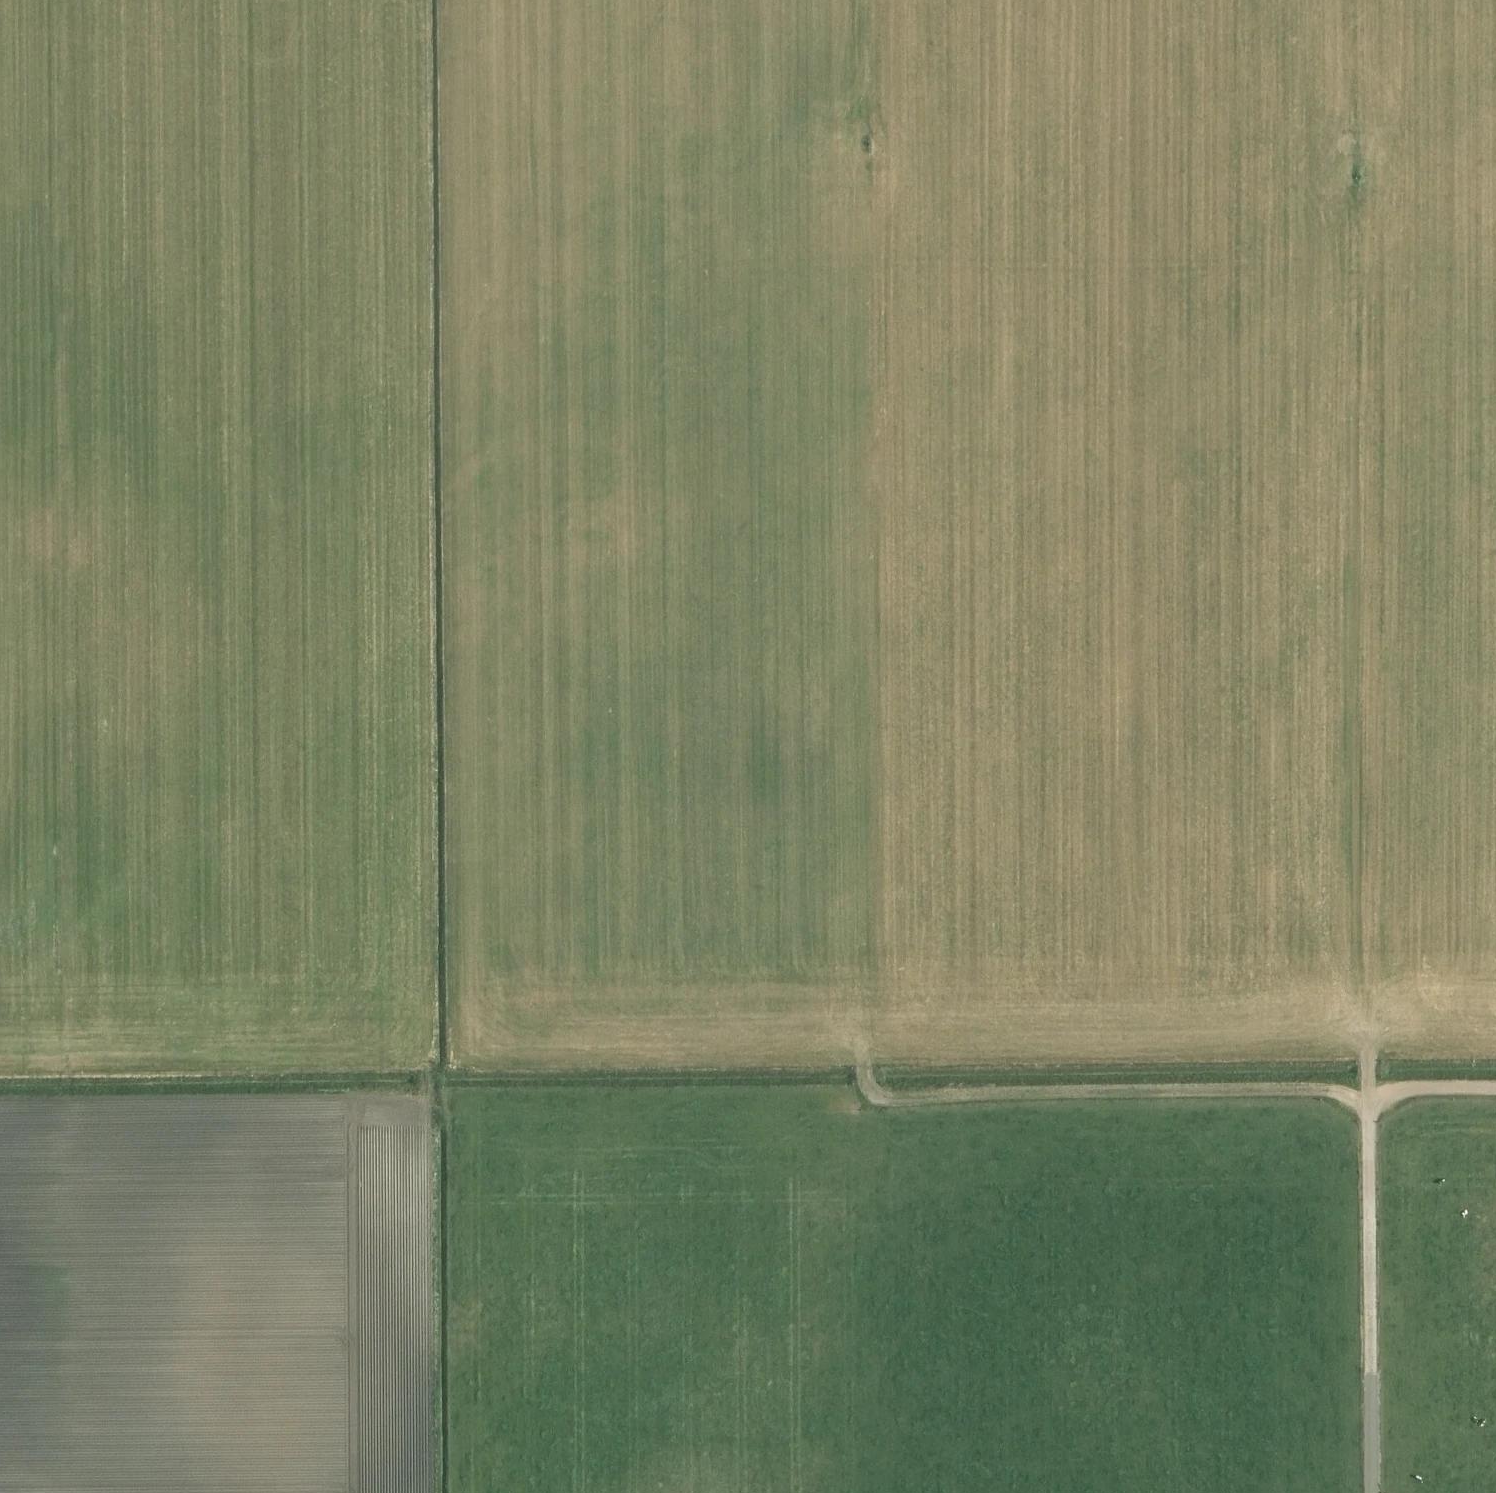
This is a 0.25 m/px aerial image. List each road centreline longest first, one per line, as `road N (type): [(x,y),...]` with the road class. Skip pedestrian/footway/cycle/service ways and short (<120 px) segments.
road 1 (track): [(1362,1492),(1361,1094),(1394,1086),(1495,1086)]
road 2 (track): [(1361,1094),(892,1096)]

